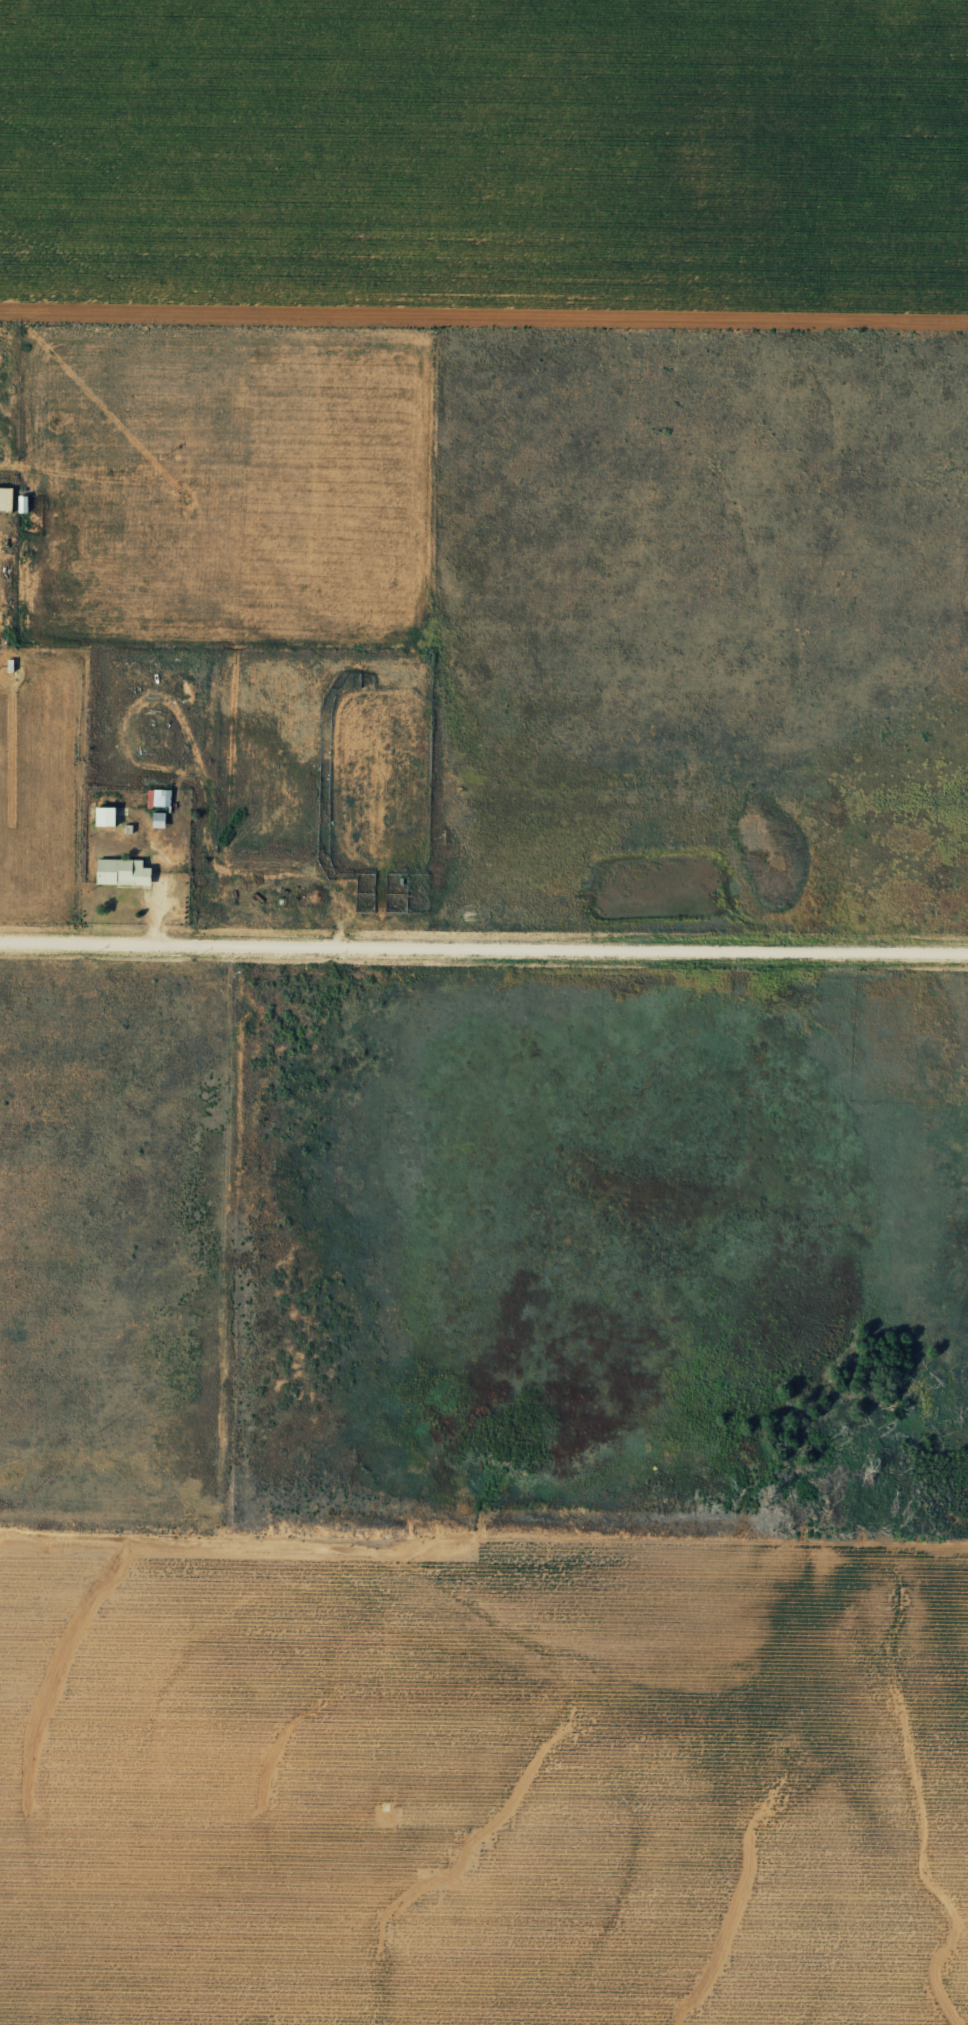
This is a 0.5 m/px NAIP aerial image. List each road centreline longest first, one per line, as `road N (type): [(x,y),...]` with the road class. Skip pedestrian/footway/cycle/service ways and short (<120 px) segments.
road 1 (residential): [(967,954),(0,942)]

